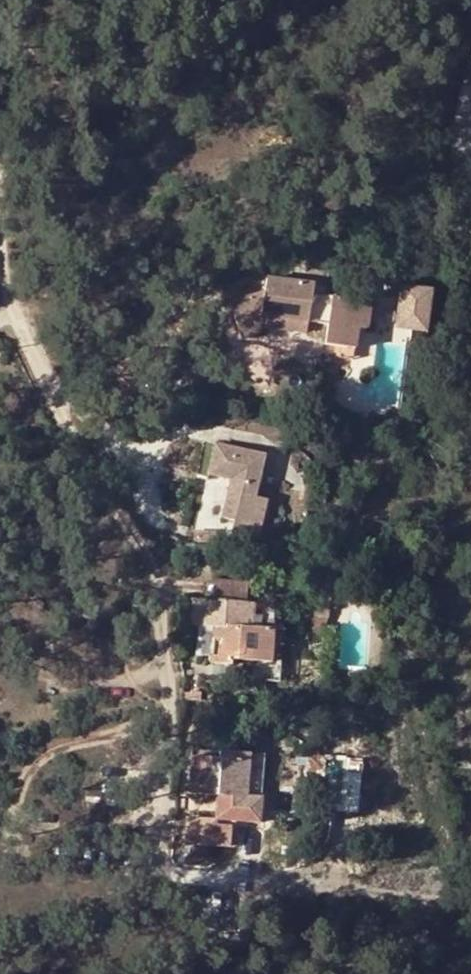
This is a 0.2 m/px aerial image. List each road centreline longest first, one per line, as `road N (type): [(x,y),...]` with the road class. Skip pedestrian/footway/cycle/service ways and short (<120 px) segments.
road 1 (residential): [(164,709),(162,605),(145,542),(41,372),(5,274),(0,202)]
road 2 (residential): [(164,709),(35,759),(18,788),(12,832),(30,851),(161,865),(165,766)]

